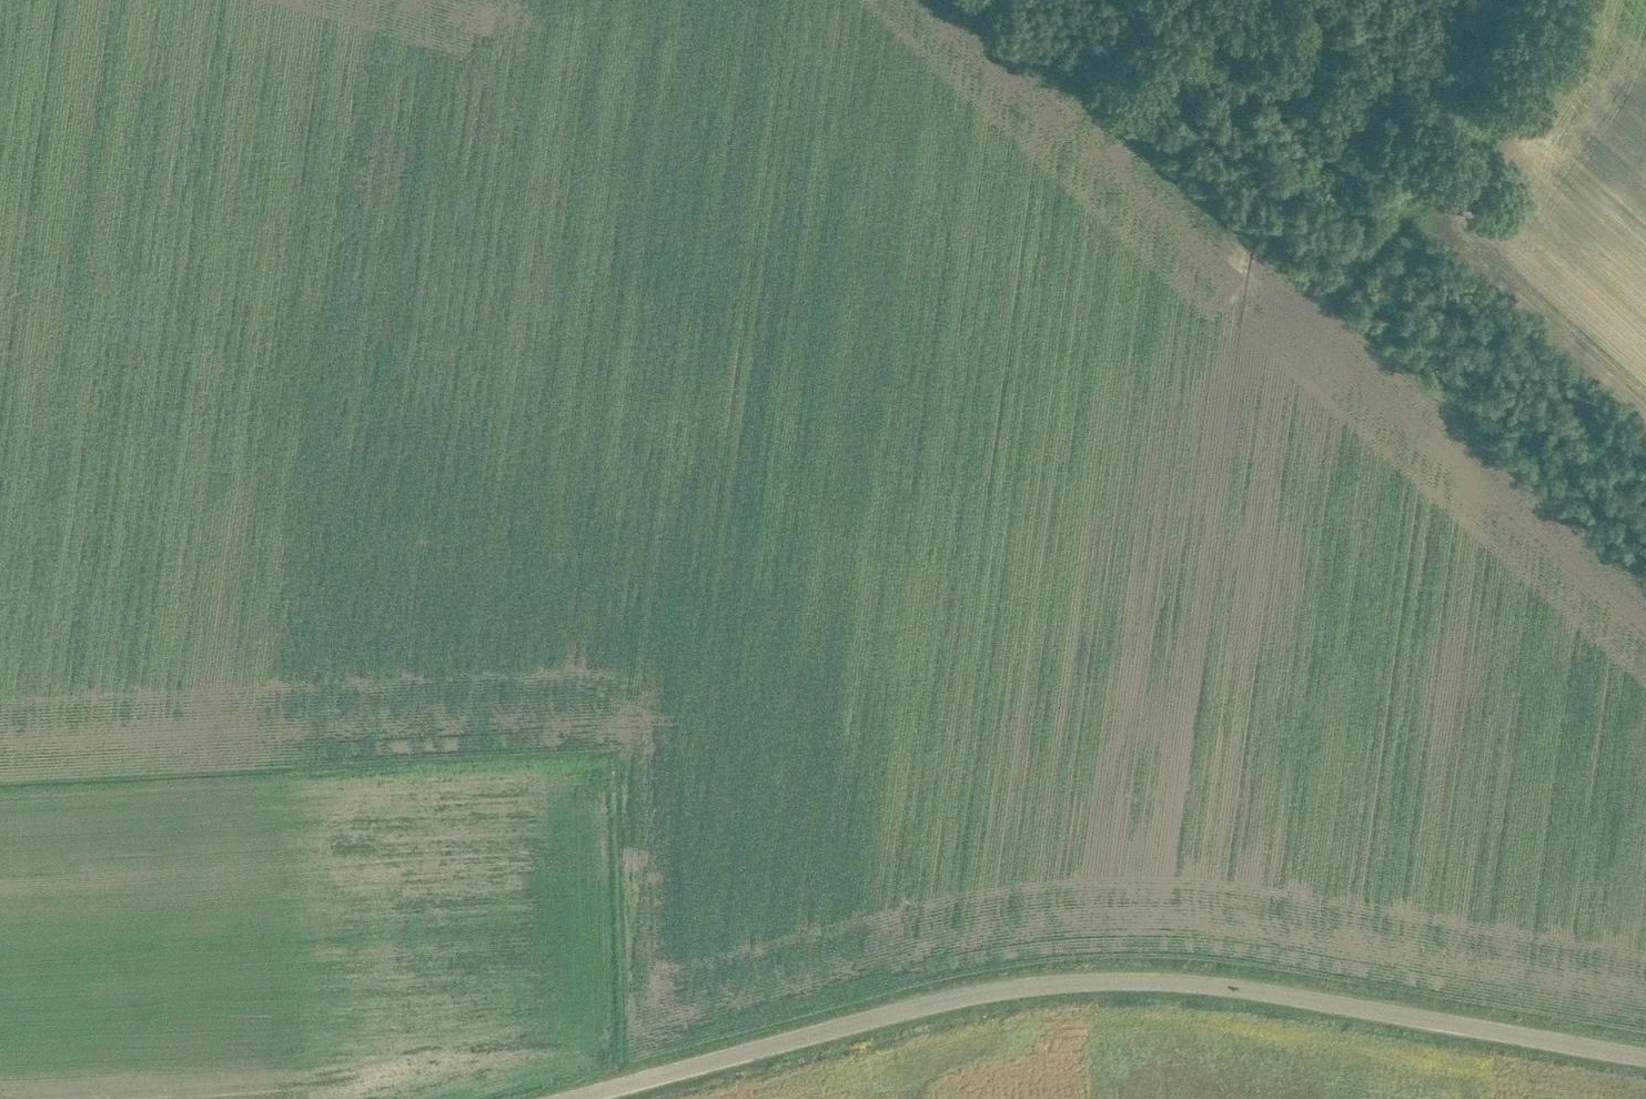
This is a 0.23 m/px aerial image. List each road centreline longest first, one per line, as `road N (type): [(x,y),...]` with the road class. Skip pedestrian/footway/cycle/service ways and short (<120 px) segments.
road 1 (unclassified): [(1645,1058),(1197,980),(1049,980),(562,1098)]

